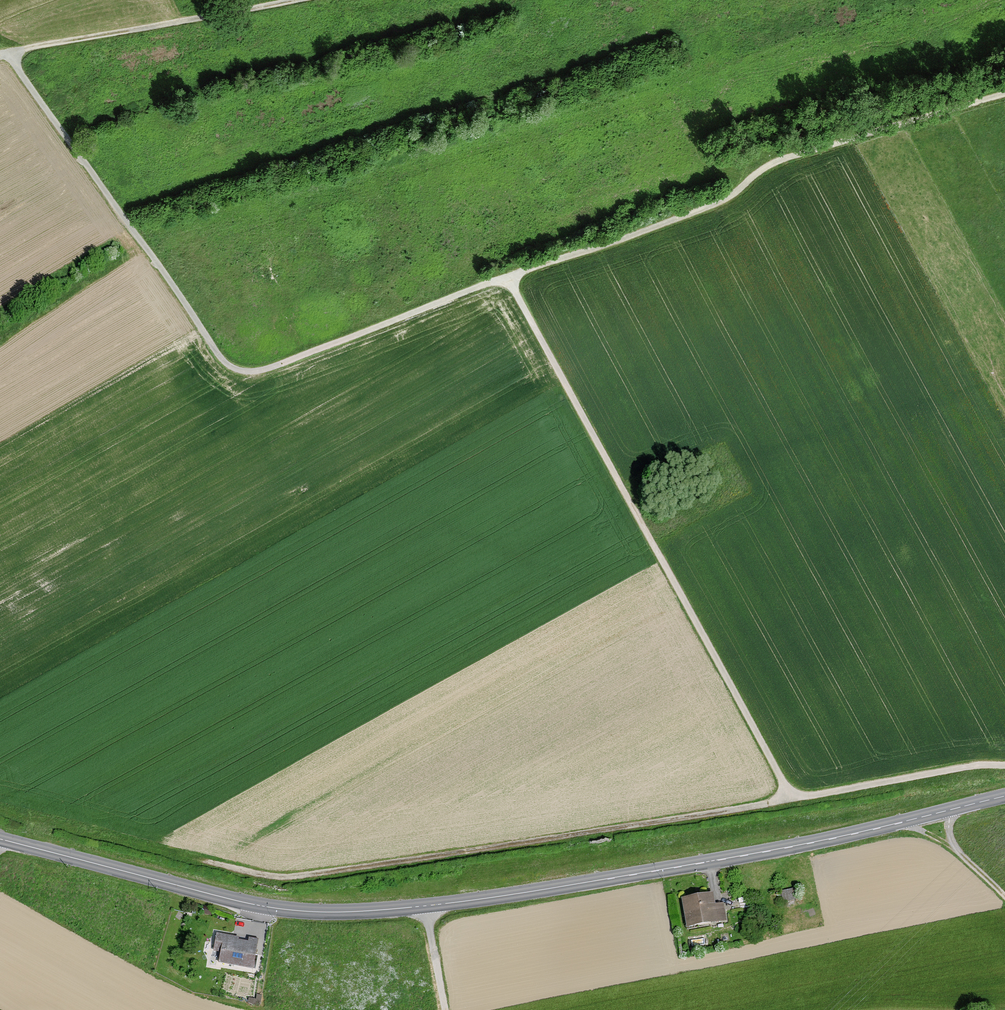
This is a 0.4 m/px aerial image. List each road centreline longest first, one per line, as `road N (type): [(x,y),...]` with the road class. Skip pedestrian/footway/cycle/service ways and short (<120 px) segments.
road 1 (track): [(7,52),(226,362),(242,370),(264,369),(730,197),(772,162),(1004,95)]
road 2 (secondary): [(1004,801),(775,851),(425,907),(336,912),(276,908),(0,840)]
road 3 (track): [(196,859),(275,876),(316,874),(1004,767)]
road 4 (track): [(507,278),(792,801)]
road 5 (track): [(296,0),(0,54)]

